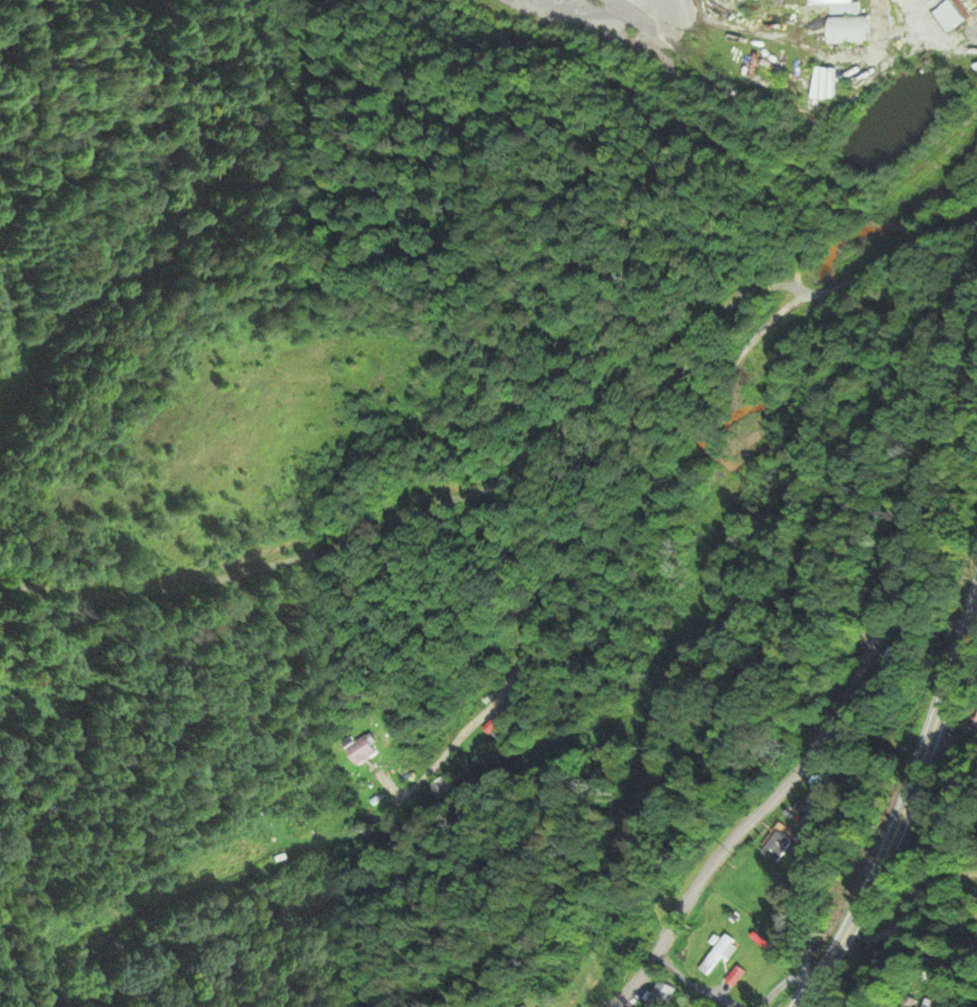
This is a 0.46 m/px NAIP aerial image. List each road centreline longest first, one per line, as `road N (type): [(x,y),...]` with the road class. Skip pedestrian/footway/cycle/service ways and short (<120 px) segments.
road 1 (residential): [(618,1006),(718,848),(832,718),(976,376)]
road 2 (secondary): [(795,1006),(889,837),(976,577)]
road 3 (residential): [(802,996),(811,824),(835,754),(832,718)]

